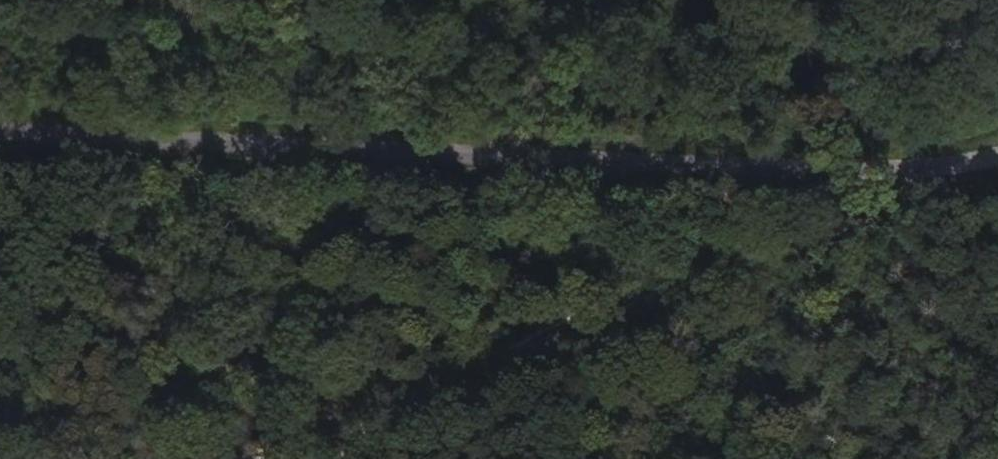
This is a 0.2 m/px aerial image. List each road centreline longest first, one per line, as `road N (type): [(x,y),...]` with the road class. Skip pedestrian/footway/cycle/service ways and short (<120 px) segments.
road 1 (unclassified): [(0,125),(935,169),(997,154)]
road 2 (track): [(212,458),(849,230),(935,169)]

